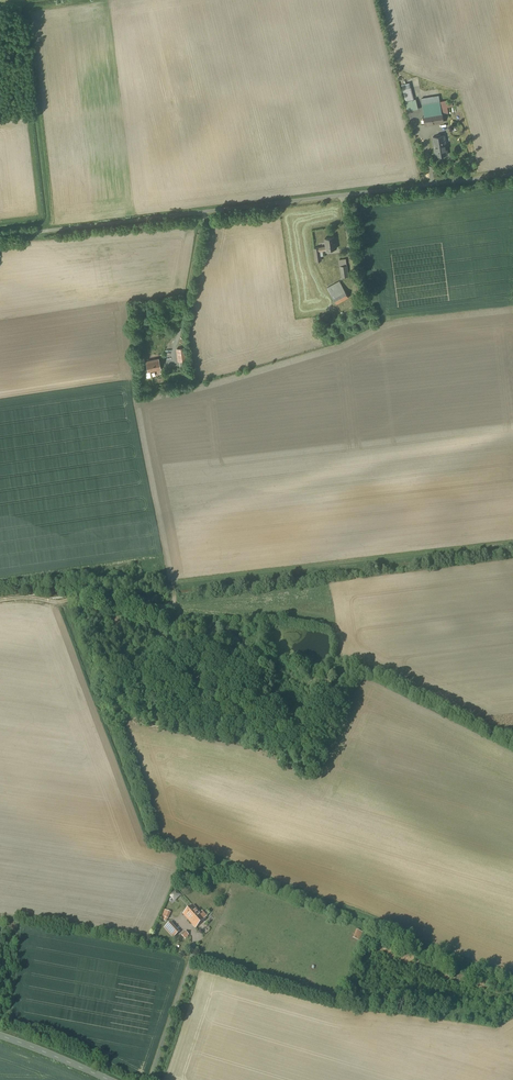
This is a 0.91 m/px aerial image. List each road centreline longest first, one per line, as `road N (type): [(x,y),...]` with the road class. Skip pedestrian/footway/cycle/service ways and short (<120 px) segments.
road 1 (unclassified): [(203,213),(0,238)]
road 2 (unclassified): [(512,175),(342,195)]
road 3 (unclassified): [(153,1079),(195,945),(184,922)]
road 4 (unclassified): [(203,213),(182,326),(168,350)]
road 5 (unclassified): [(342,195),(203,213)]

